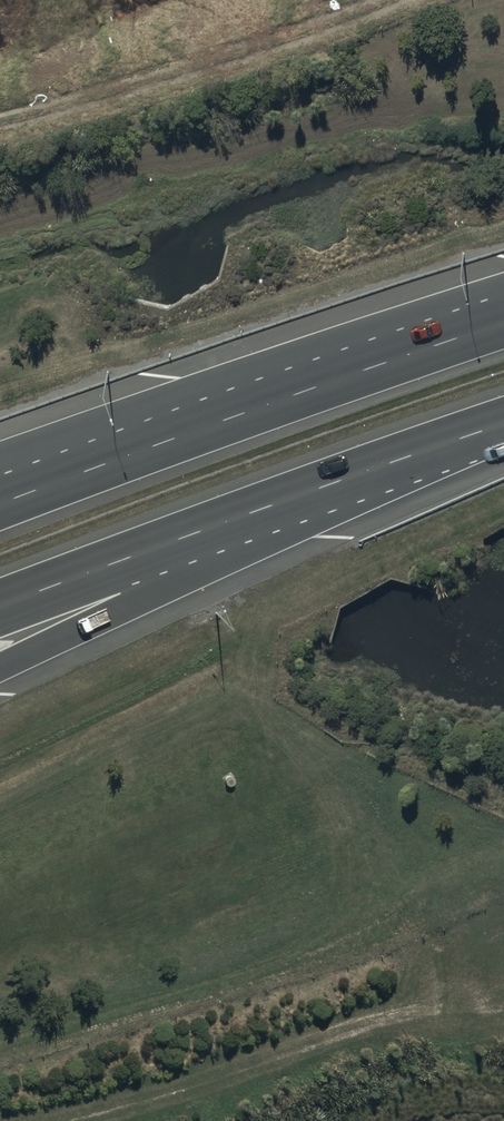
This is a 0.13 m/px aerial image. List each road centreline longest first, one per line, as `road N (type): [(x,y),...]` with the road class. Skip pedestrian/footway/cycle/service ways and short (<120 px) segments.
road 1 (motorway): [(0,506),(503,323)]
road 2 (motorway): [(295,497),(216,559),(0,668)]
road 3 (motorway): [(295,497),(0,608)]
road 4 (motorway): [(503,427),(295,497)]

